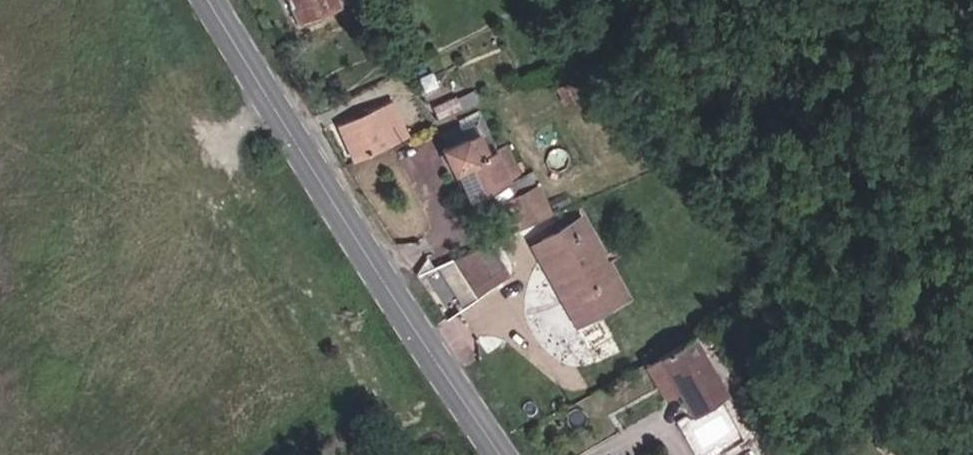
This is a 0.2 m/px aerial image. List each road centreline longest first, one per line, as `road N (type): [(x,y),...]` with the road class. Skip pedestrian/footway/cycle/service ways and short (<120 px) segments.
road 1 (primary): [(211,0),(502,454)]

